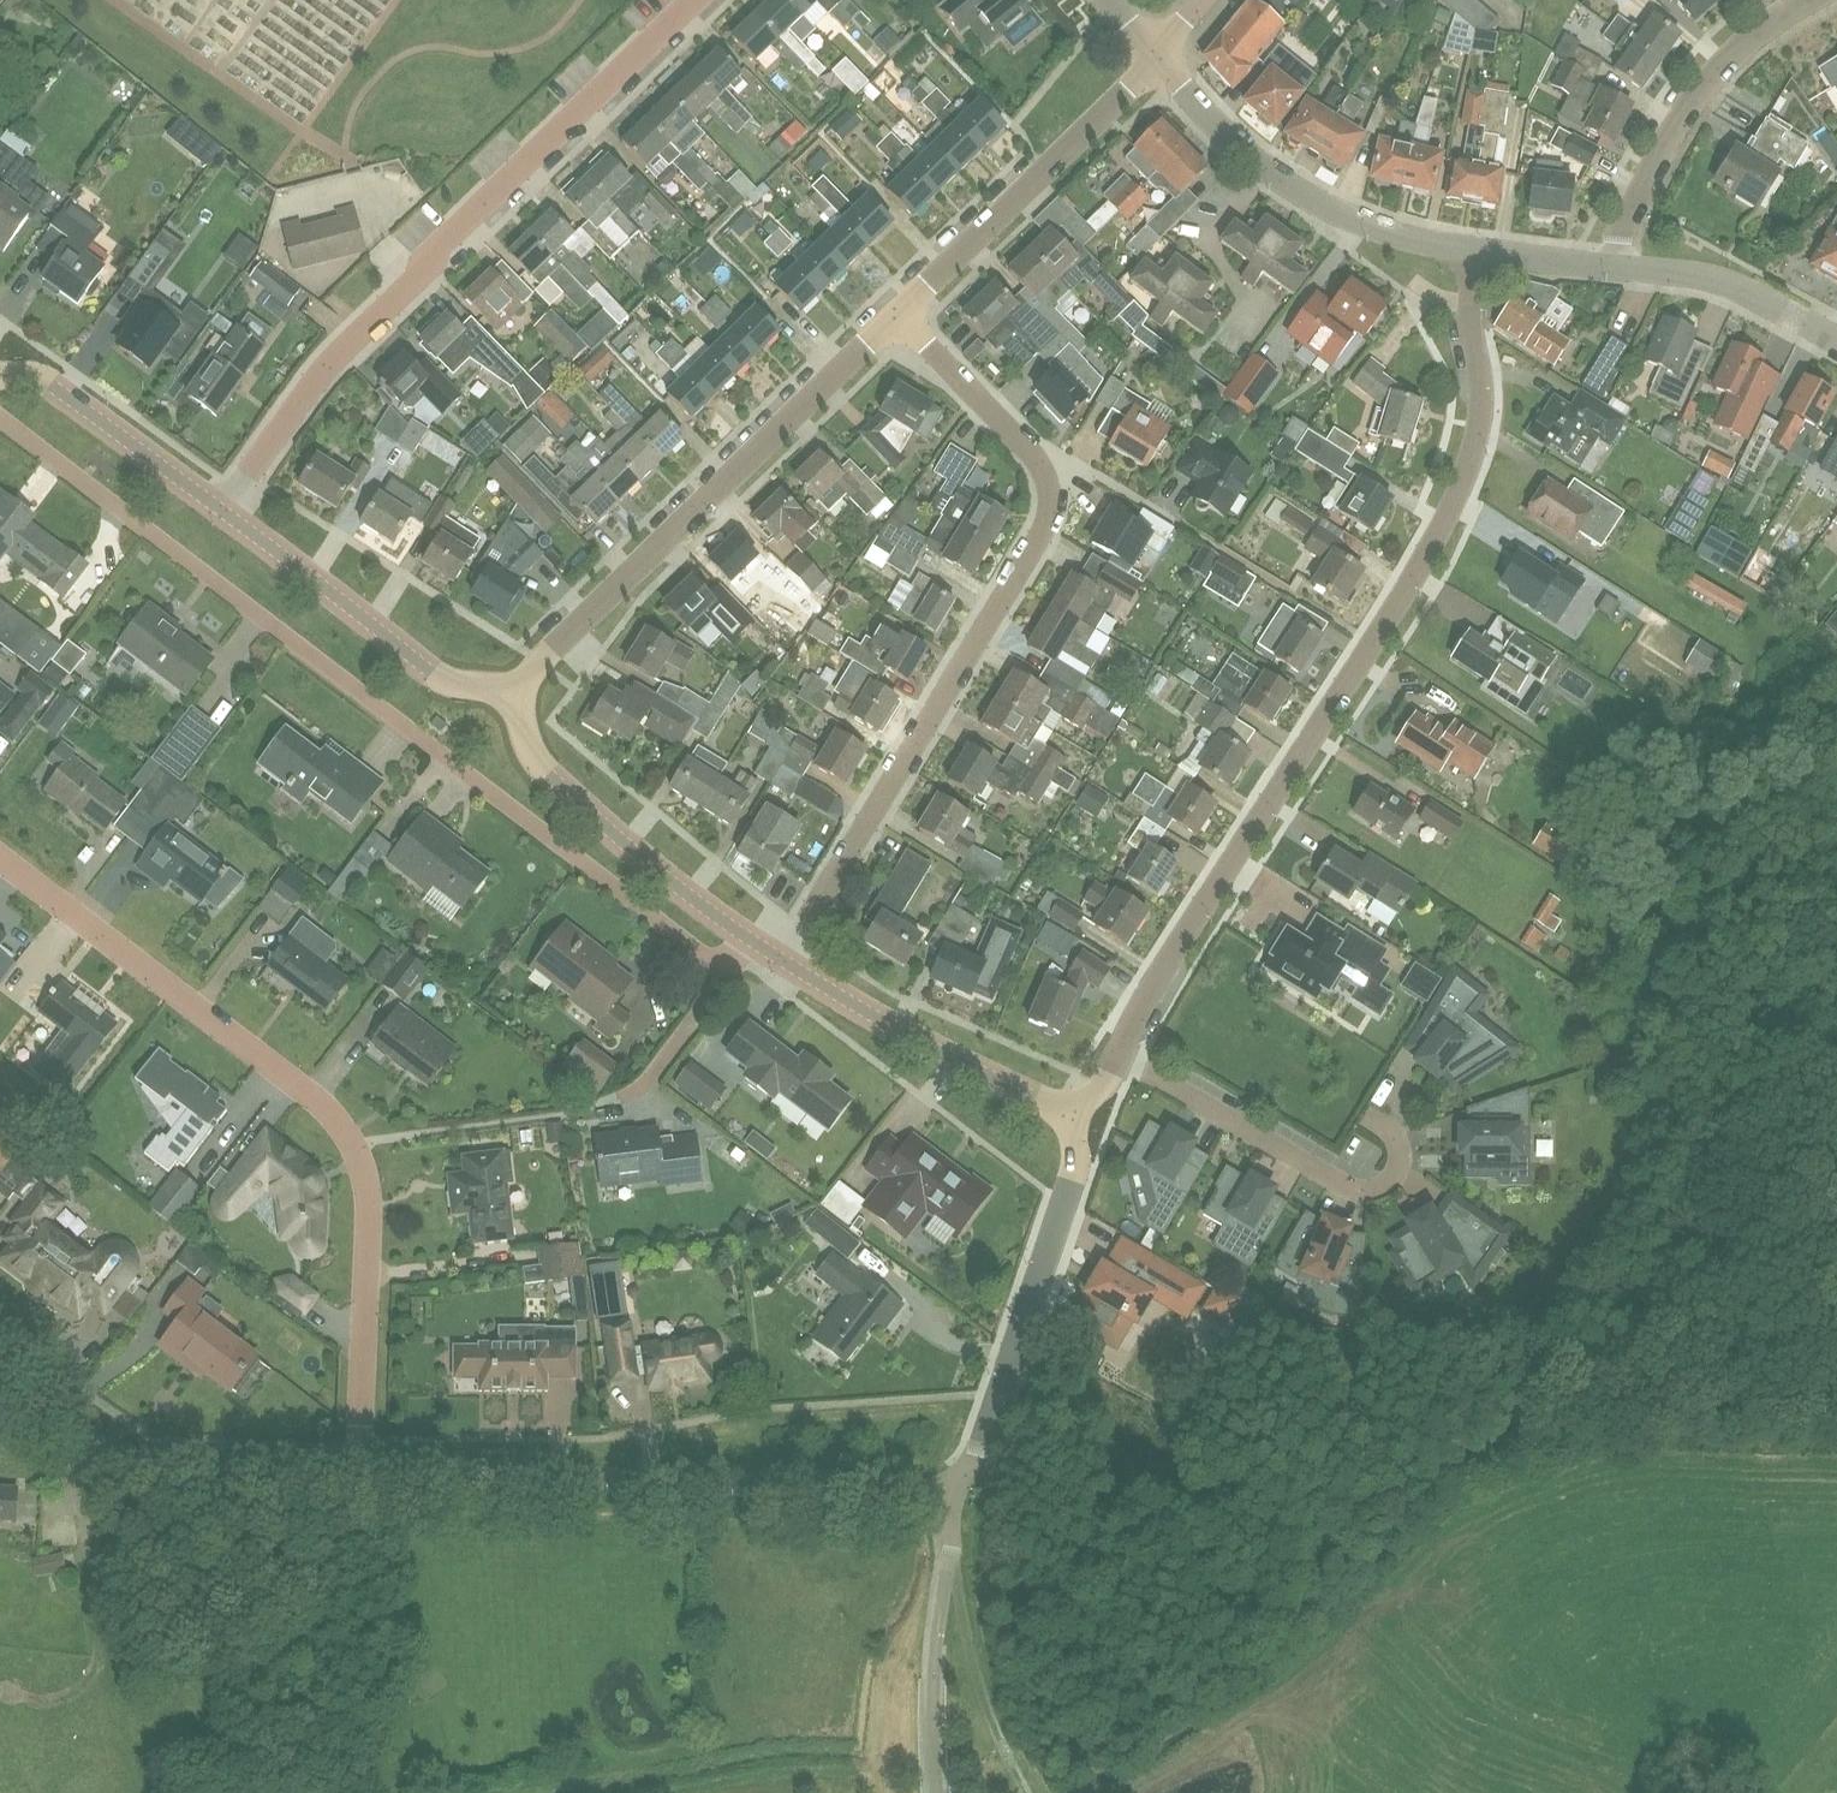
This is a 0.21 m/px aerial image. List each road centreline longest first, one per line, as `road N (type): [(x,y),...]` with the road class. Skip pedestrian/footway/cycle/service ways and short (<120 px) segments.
road 1 (residential): [(733,975),(0,418)]
road 2 (residential): [(1118,1056),(1462,484),(1482,381),(1472,303),(1478,250)]
road 3 (residential): [(359,1468),(368,1200),(353,1144),(314,1096),(0,856)]
road 4 (residential): [(782,963),(1051,514),(1036,459),(905,308)]
road 5 (residential): [(221,511),(320,375),(418,277),(431,251),(690,0)]
road 6 (residential): [(966,1492),(359,1468)]
road 7 (residential): [(511,695),(905,308)]
road 8 (residential): [(966,1492),(1074,1165),(1071,1104)]
road 9 (residential): [(1478,250),(1369,227),(1292,189),(1228,139),(1157,55)]
road 10 (residential): [(1370,1123),(1392,1137),(1400,1167),(1374,1190),(1350,1190),(1118,1056)]
road 11 (residential): [(905,308),(1157,55)]
road 12 (residential): [(755,944),(688,899),(542,768),(511,695)]
road 13 (residential): [(511,695),(432,673),(221,511)]
road 14 (residential): [(1616,266),(1619,236),(1692,103),(1747,43),(1810,0)]
road 15 (residential): [(1071,1104),(1046,1101),(897,1028),(782,963)]
road 16 (residential): [(359,1468),(127,1461),(67,1430)]
road 17 (residential): [(221,511),(46,383),(0,376)]
road 18 (residential): [(1836,340),(1730,284),(1616,266)]
road 19 (residential): [(646,1087),(733,975)]
road 20 (residential): [(1616,266),(1478,250)]
road 21 (residential): [(67,1430),(77,1406),(67,1387),(0,1336)]

